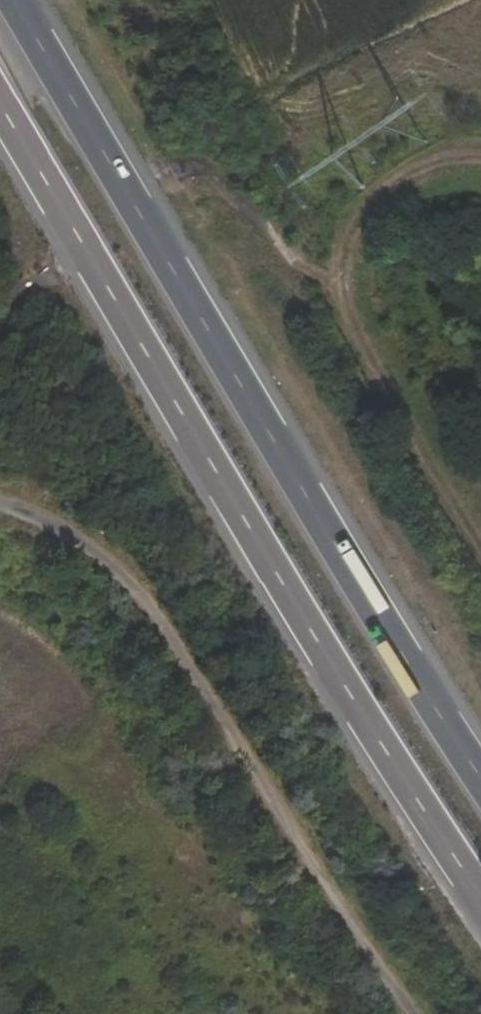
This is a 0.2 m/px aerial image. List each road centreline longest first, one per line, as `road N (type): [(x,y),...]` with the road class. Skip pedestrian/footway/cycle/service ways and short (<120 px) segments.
road 1 (trunk): [(0,106),(399,776),(480,895)]
road 2 (trunk): [(480,780),(13,0)]
road 3 (track): [(0,509),(76,541),(167,628),(412,1013)]
road 4 (unclassified): [(480,158),(437,162),(389,186),(358,218),(346,261),(347,294),(409,426),(480,542)]

